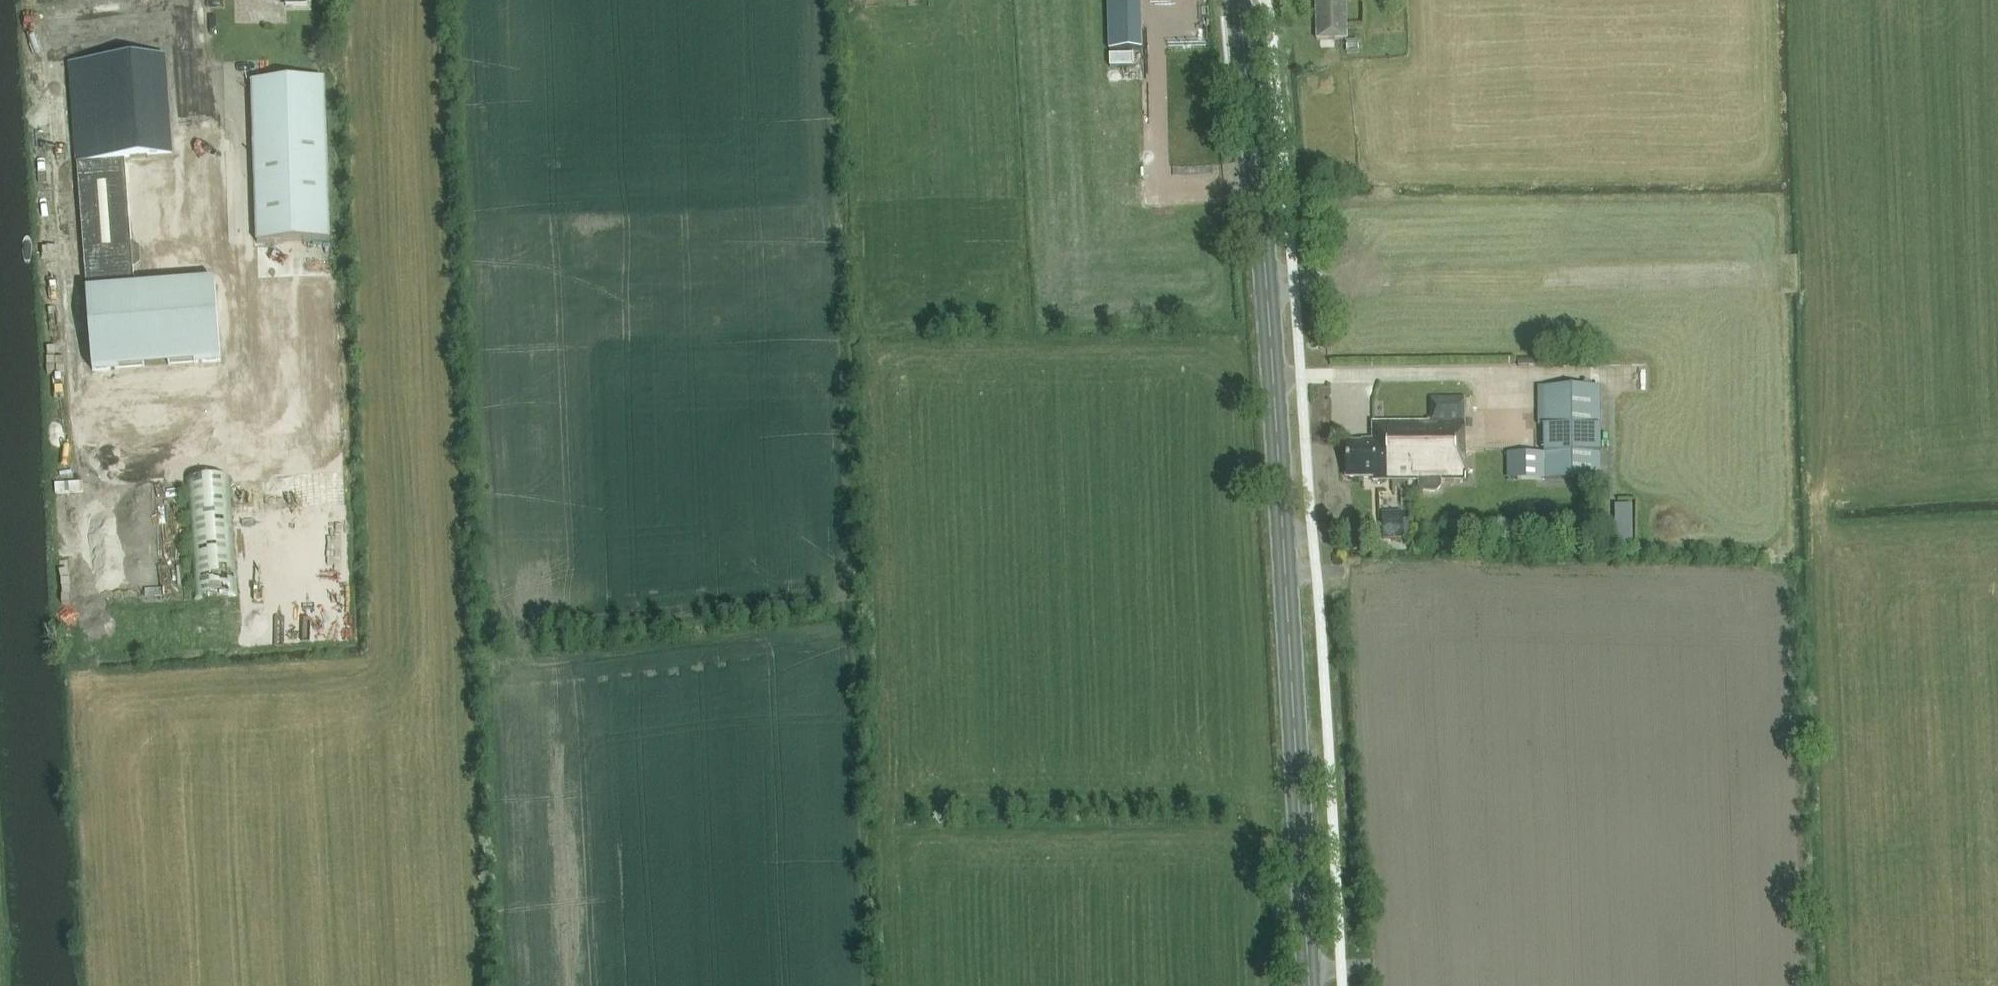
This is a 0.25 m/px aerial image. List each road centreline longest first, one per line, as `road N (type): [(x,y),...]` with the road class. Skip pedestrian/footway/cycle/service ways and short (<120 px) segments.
road 1 (primary): [(1307,985),(1239,0)]

